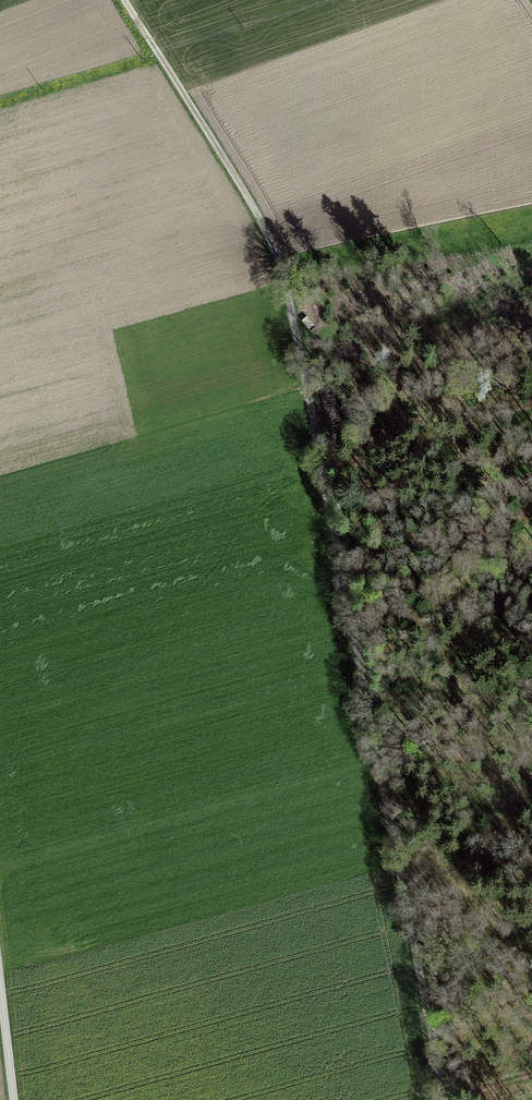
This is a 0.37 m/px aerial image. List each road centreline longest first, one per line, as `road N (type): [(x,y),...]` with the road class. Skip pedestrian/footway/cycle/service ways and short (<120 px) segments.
road 1 (track): [(289,293),(442,1099)]
road 2 (track): [(125,0),(258,215),(289,293)]
road 3 (track): [(531,236),(289,293)]
road 4 (track): [(348,580),(531,479)]

